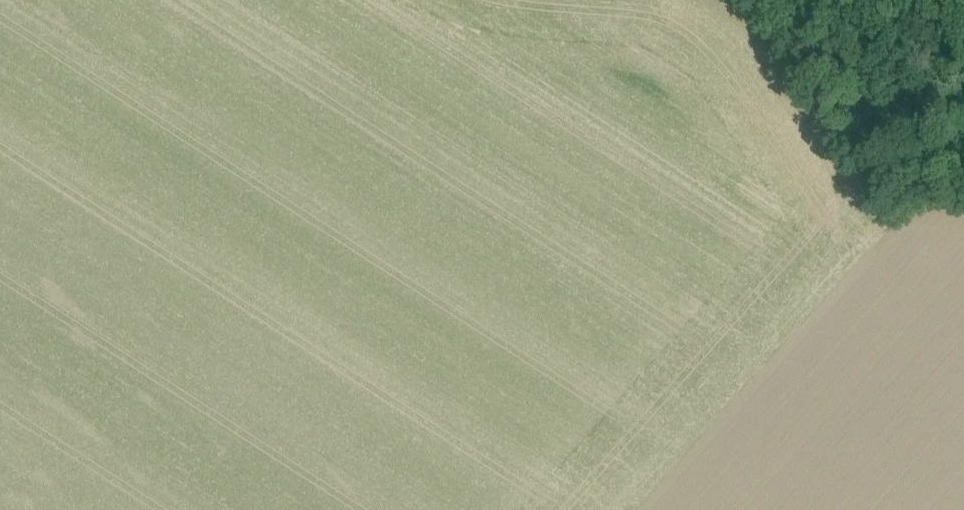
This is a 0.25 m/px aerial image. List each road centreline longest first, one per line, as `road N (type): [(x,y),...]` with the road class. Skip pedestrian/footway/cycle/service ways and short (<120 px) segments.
road 1 (track): [(963,129),(929,105),(867,15)]

